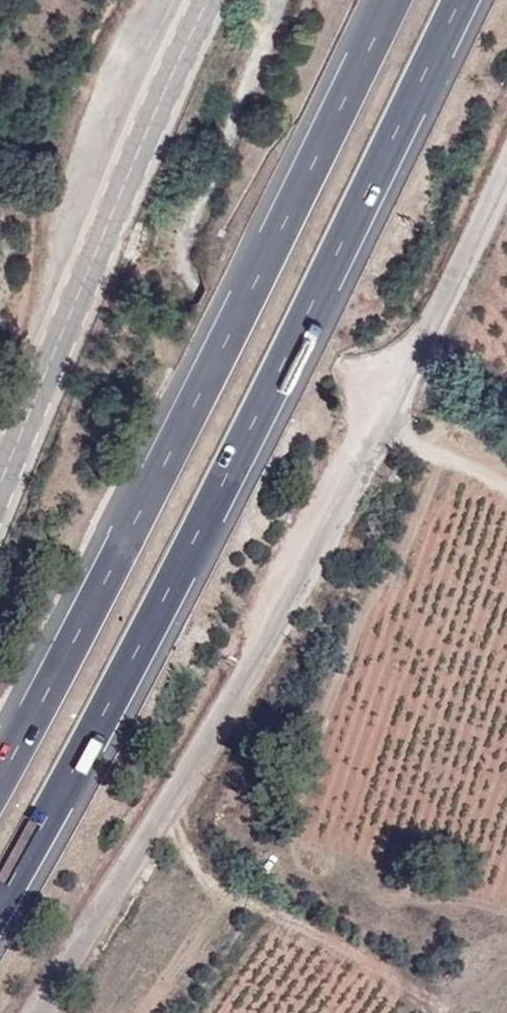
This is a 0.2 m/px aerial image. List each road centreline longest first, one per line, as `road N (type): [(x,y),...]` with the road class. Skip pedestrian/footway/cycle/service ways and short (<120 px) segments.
road 1 (motorway): [(0,903),(333,262),(459,0)]
road 2 (unclassified): [(506,156),(245,681),(41,1012)]
road 3 (motorway): [(395,0),(0,774)]
road 4 (secondary): [(212,0),(0,488)]

